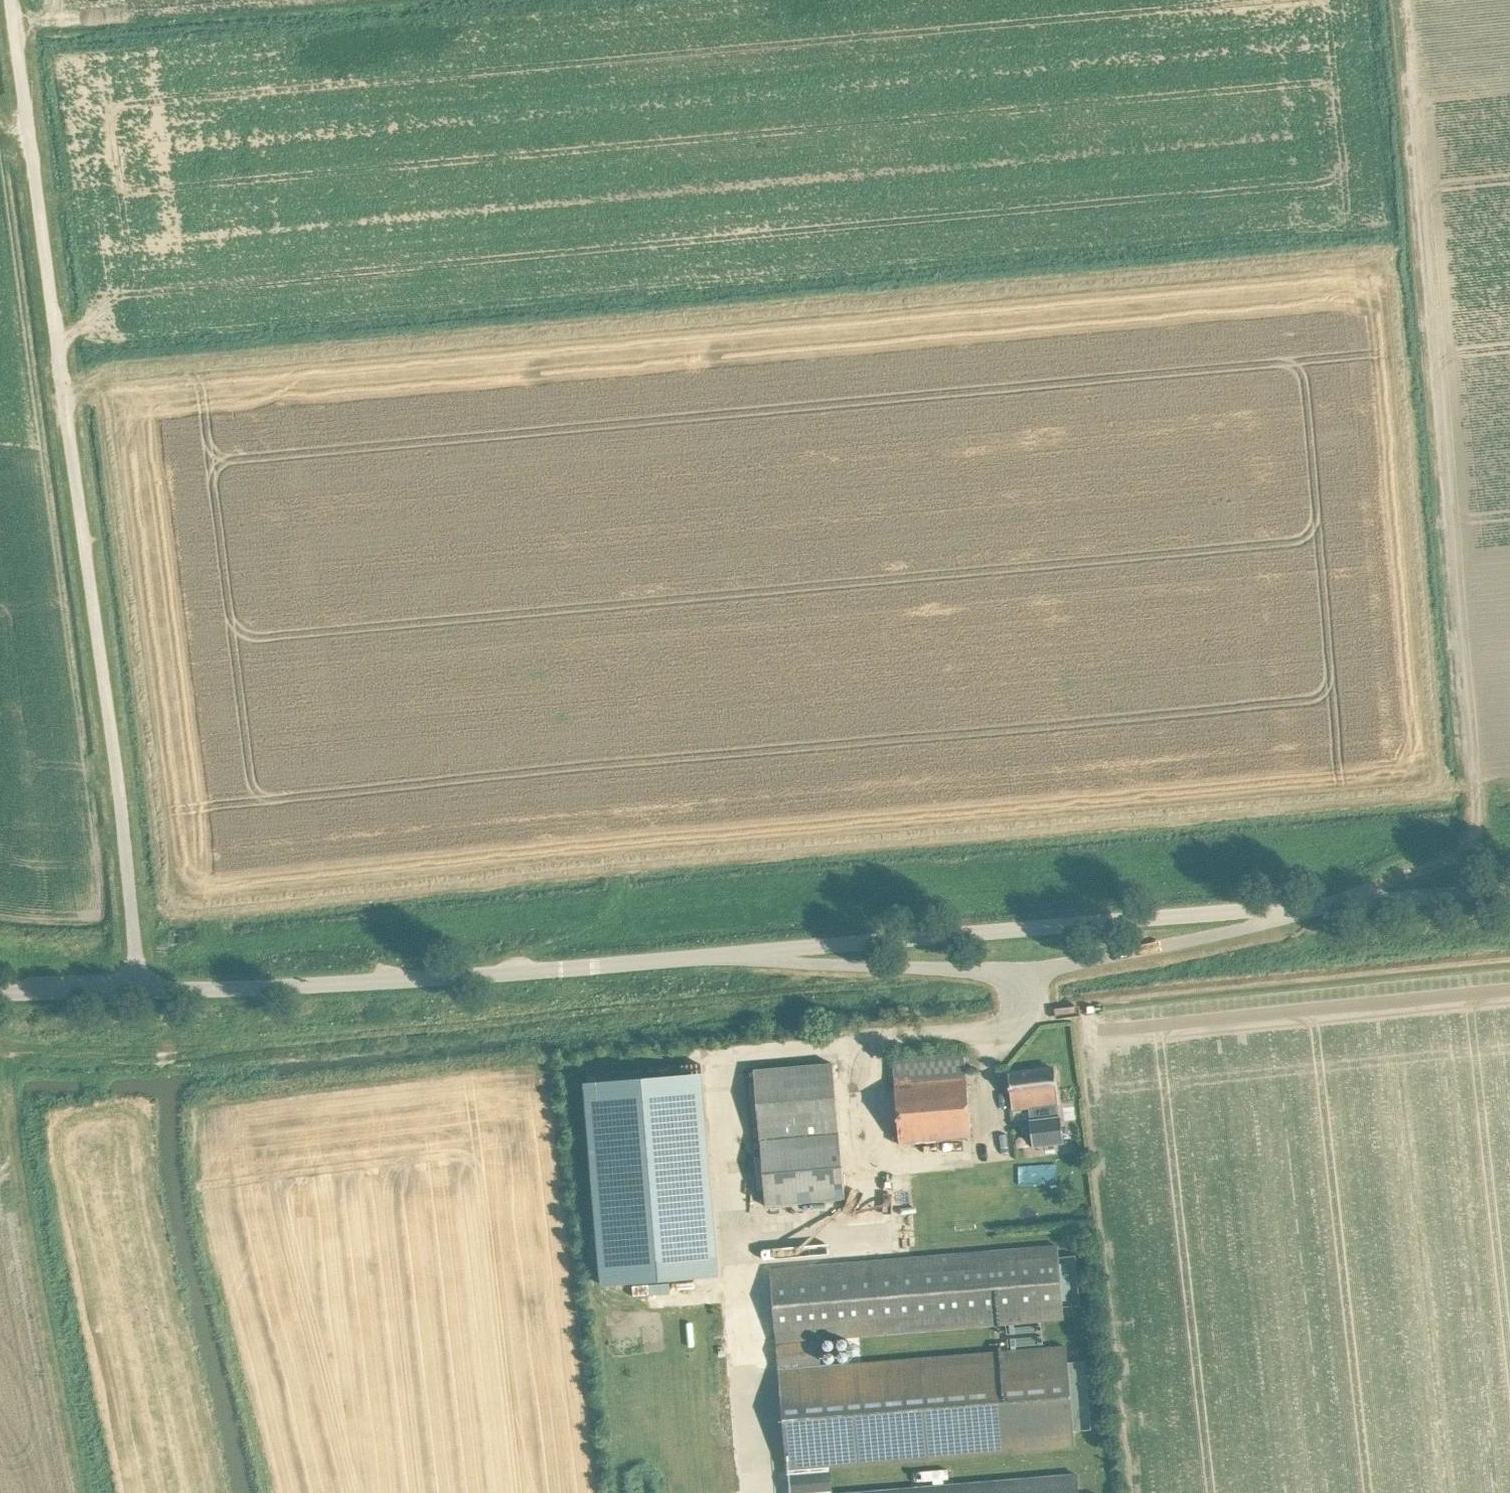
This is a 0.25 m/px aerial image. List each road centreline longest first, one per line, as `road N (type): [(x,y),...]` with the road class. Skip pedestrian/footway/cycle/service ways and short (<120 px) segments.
road 1 (unclassified): [(1509,886),(370,982),(138,992)]
road 2 (unclassified): [(138,992),(122,811),(12,0)]
road 3 (unclassified): [(138,992),(0,991)]

